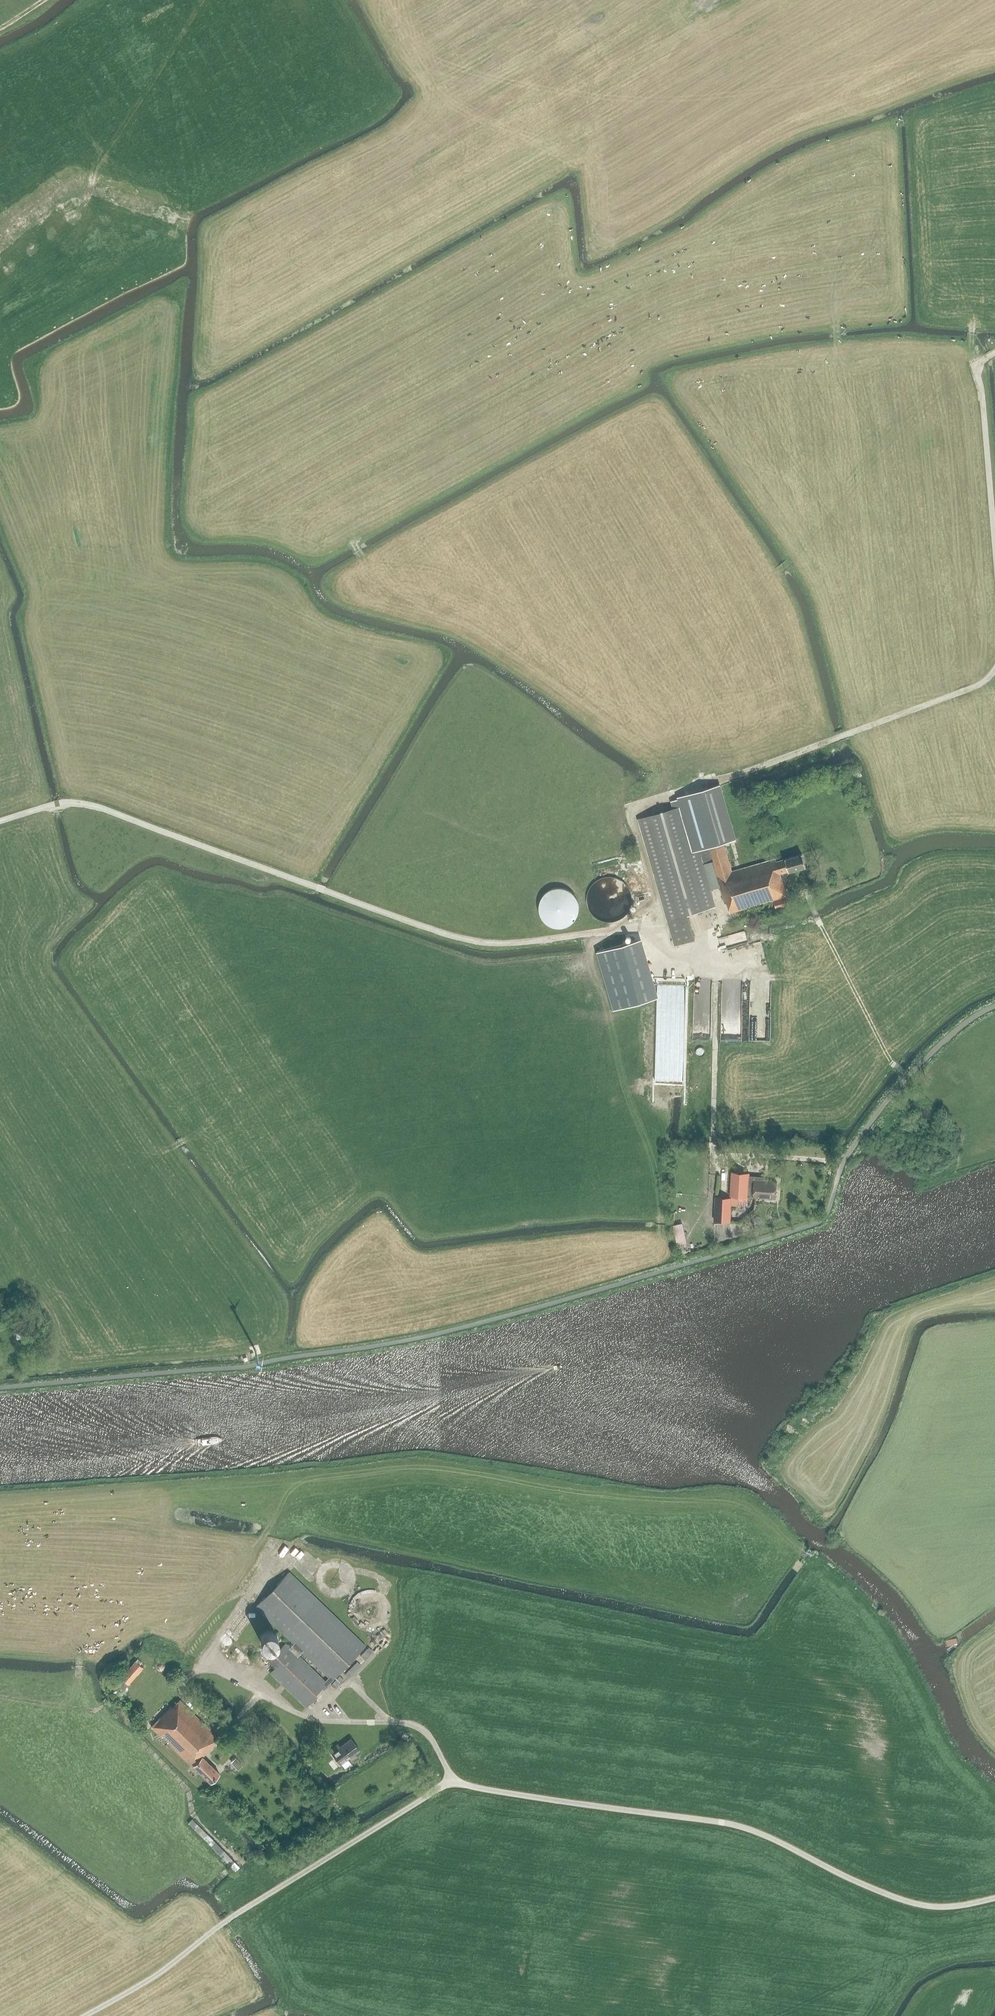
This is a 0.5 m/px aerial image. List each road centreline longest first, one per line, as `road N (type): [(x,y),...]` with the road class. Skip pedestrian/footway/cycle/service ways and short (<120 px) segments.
road 1 (unclassified): [(452,1783),(736,1826),(922,1905),(994,1899)]
road 2 (track): [(994,670),(970,689),(630,807),(665,925),(654,939)]
road 3 (unclassified): [(86,2015),(452,1783)]
road 4 (unclassified): [(452,1783),(433,1741),(416,1726),(303,1716),(200,1663)]
road 5 (unclassified): [(994,1006),(908,1076),(842,1163)]
road 6 (track): [(143,1744),(189,1791),(193,1816),(271,1894)]
road 7 (track): [(994,353),(974,366),(994,541)]
road 8 (track): [(711,960),(714,1156)]
road 9 (track): [(200,1663),(289,1553)]

